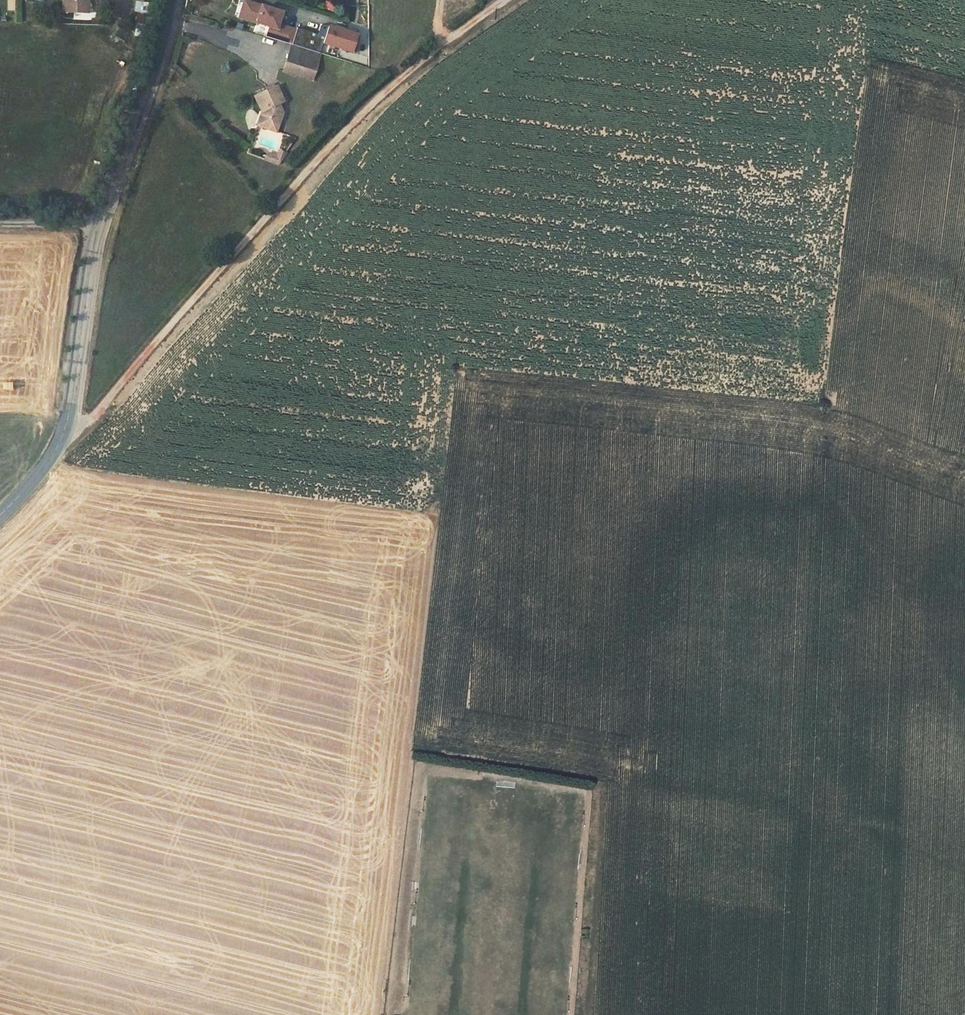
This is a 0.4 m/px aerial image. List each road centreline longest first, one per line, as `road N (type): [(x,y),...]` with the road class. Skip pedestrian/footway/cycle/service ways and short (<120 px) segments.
road 1 (track): [(75,411),(93,402),(358,116),(504,0)]
road 2 (unclassified): [(167,0),(94,234),(75,411),(44,468),(0,509)]

